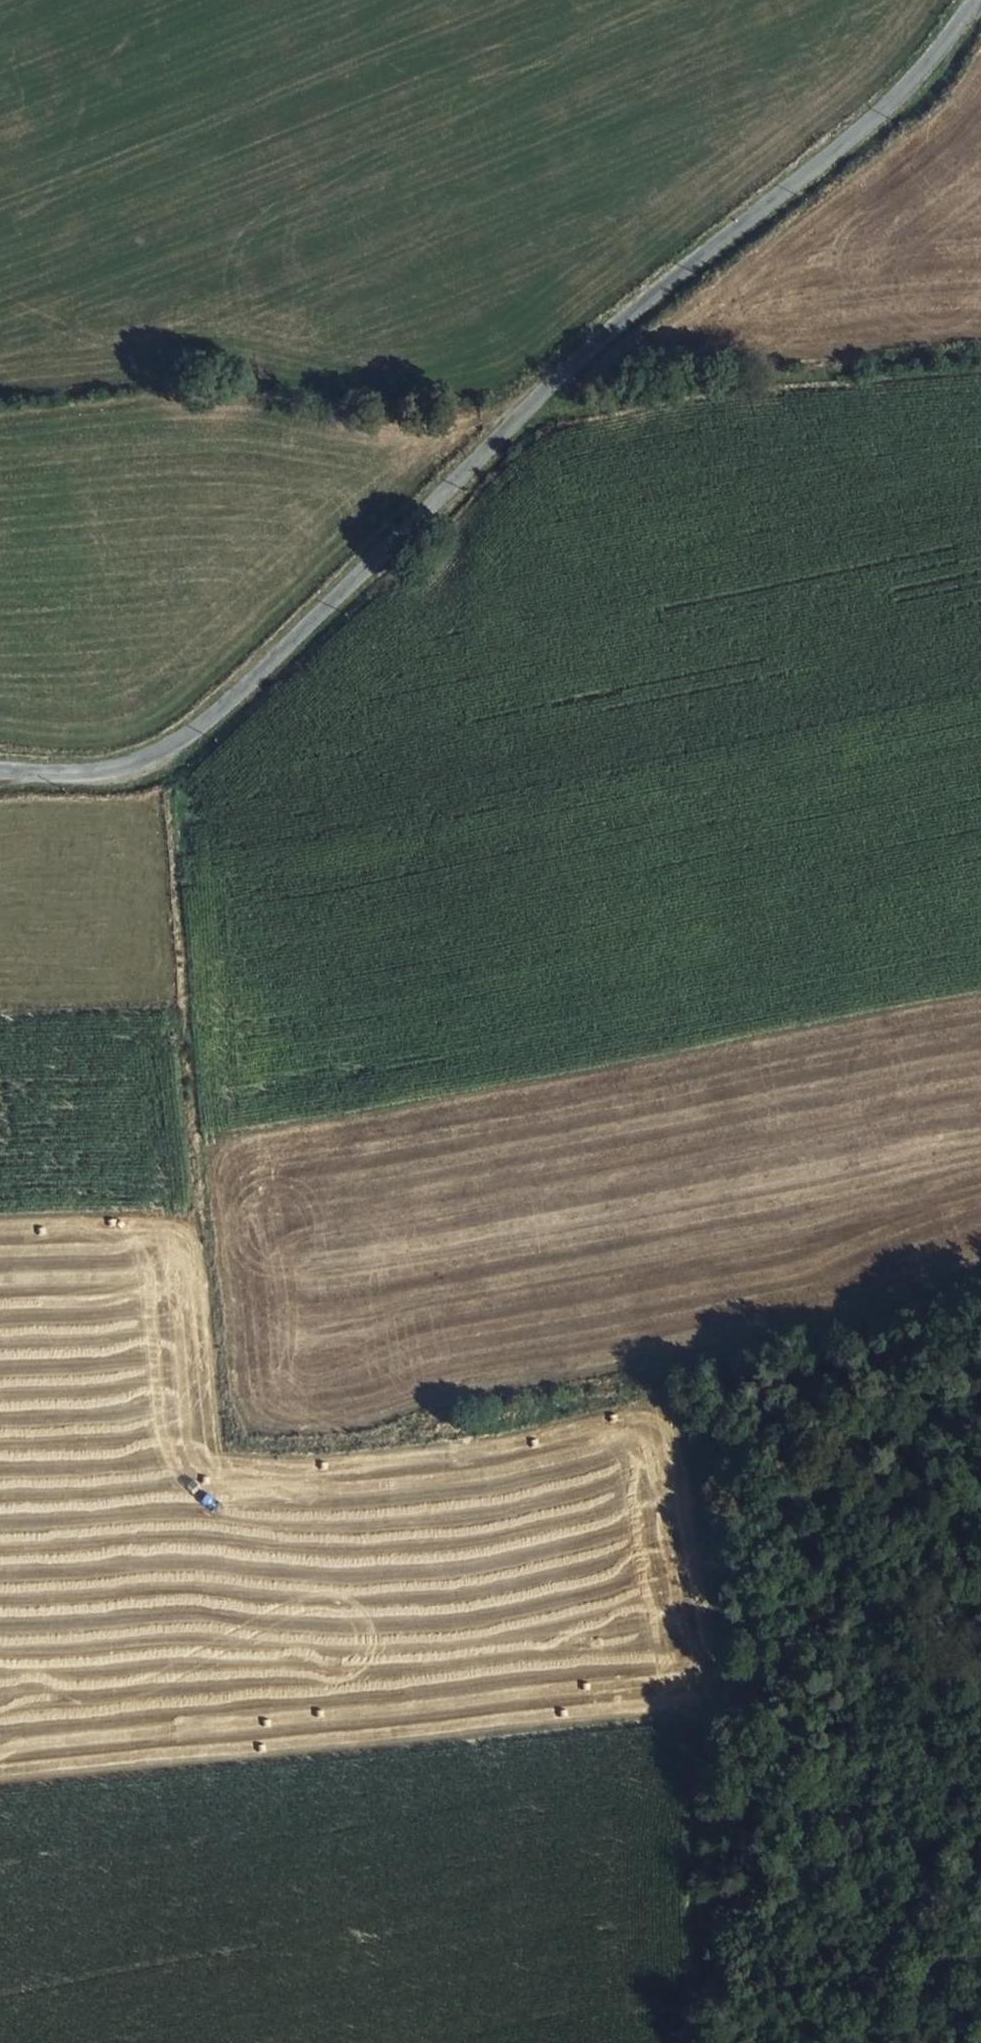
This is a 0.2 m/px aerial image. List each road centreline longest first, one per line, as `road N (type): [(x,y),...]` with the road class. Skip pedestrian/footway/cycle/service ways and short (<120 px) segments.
road 1 (unclassified): [(0,771),(129,768),(184,739),(515,425),(929,74),(979,0)]
road 2 (track): [(980,1299),(841,1347),(703,1476)]

